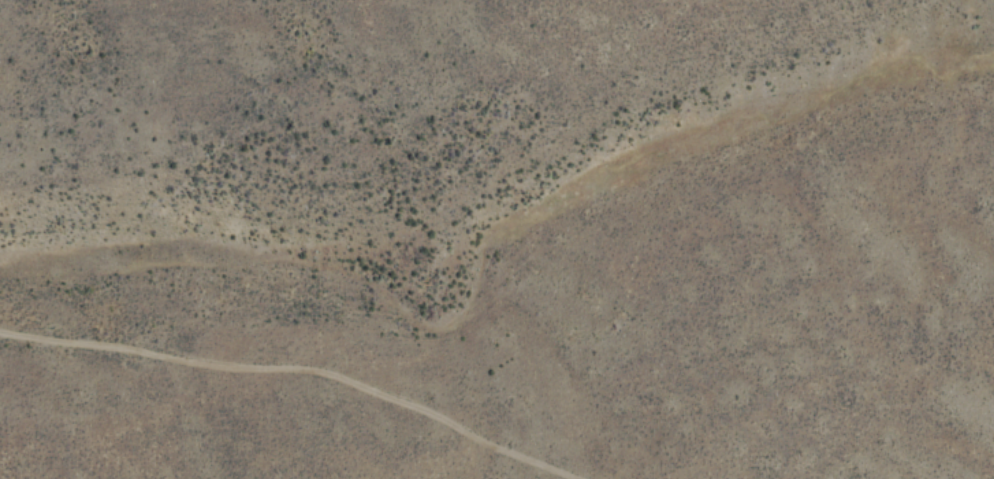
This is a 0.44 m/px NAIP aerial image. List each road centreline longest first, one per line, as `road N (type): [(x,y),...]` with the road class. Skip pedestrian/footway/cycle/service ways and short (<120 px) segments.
road 1 (track): [(580,478),(335,377),(184,340),(0,326)]

